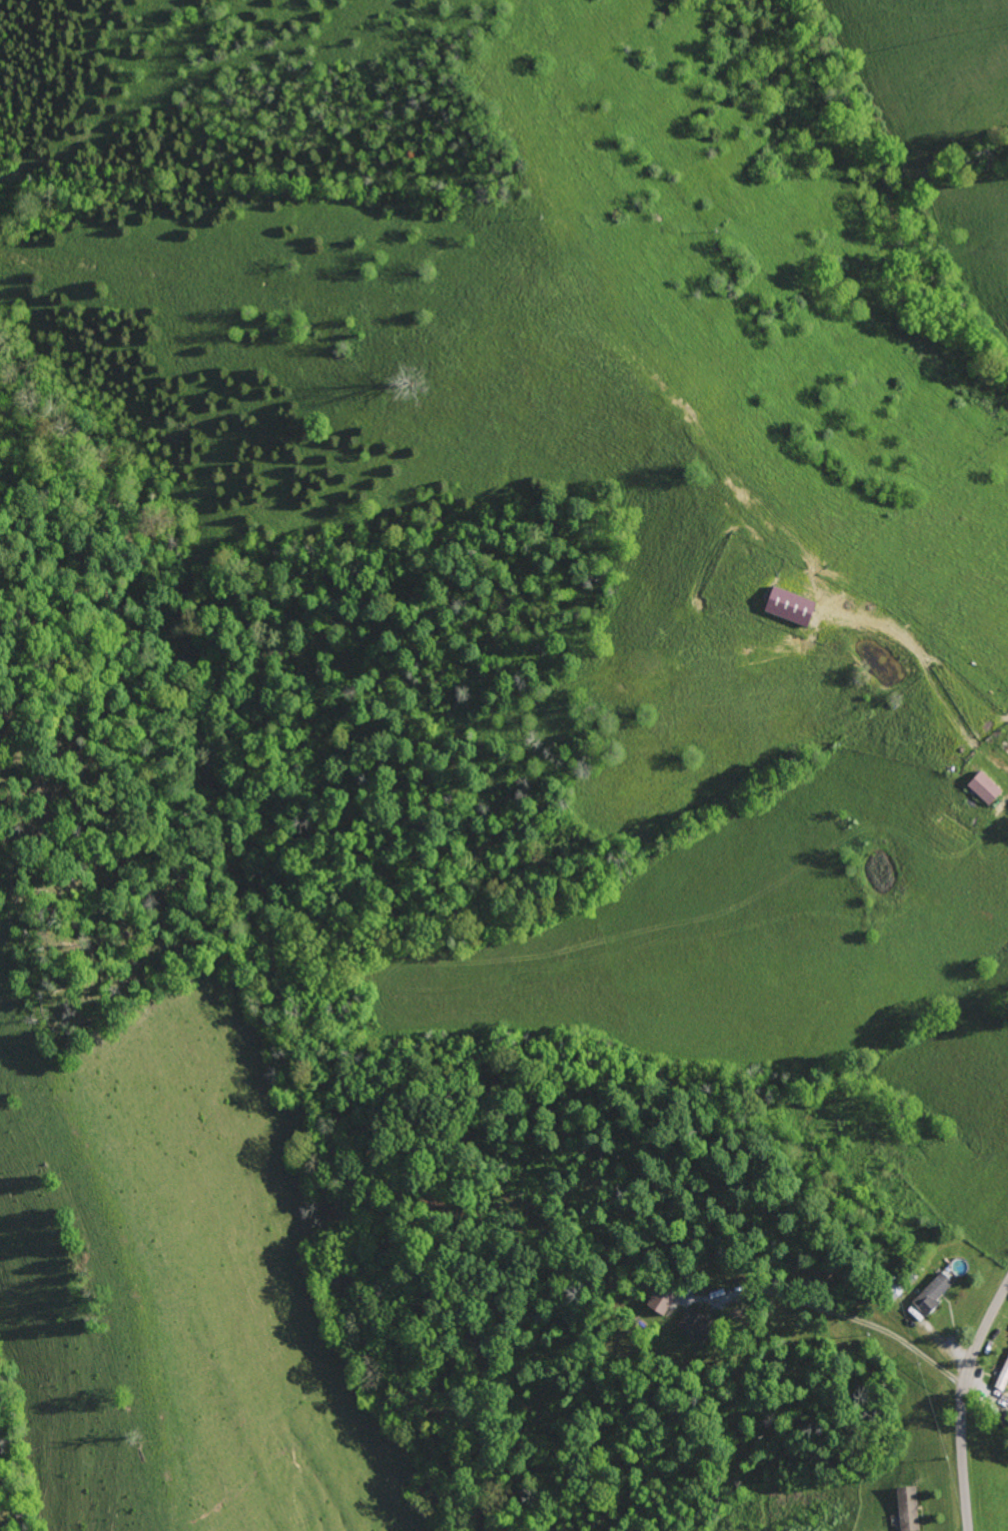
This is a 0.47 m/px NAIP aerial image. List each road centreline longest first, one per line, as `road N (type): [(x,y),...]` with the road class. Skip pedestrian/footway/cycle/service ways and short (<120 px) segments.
road 1 (residential): [(970,1530),(966,1386),(1007,1282)]

